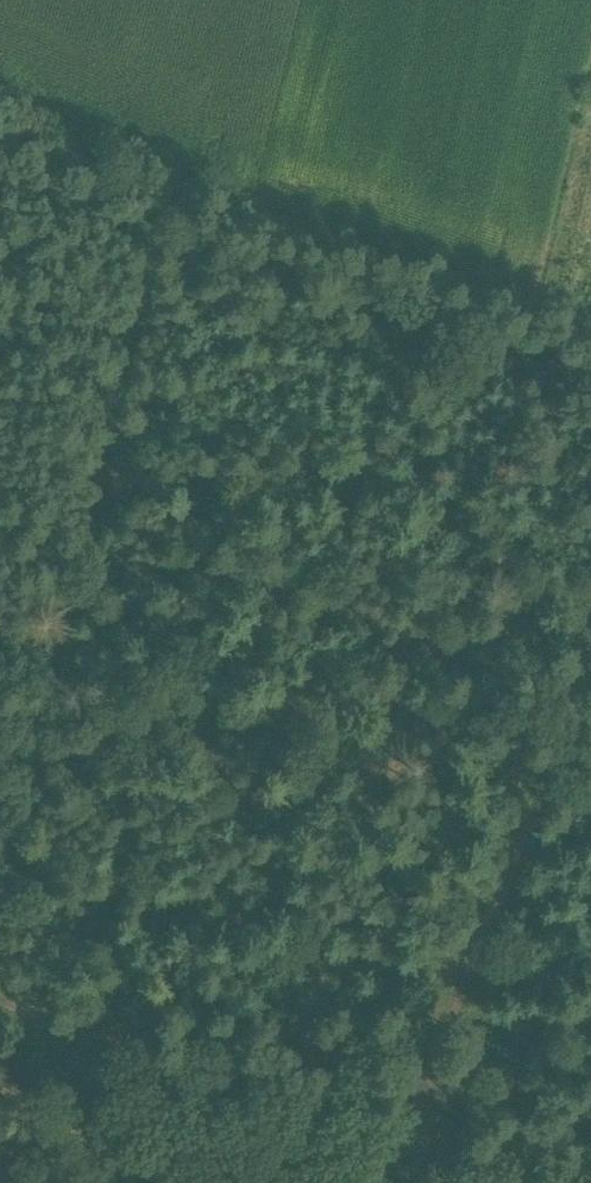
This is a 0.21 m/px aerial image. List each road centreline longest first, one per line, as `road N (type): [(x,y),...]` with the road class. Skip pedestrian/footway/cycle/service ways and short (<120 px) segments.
road 1 (track): [(0,1004),(590,1169)]
road 2 (track): [(409,1182),(590,692)]

